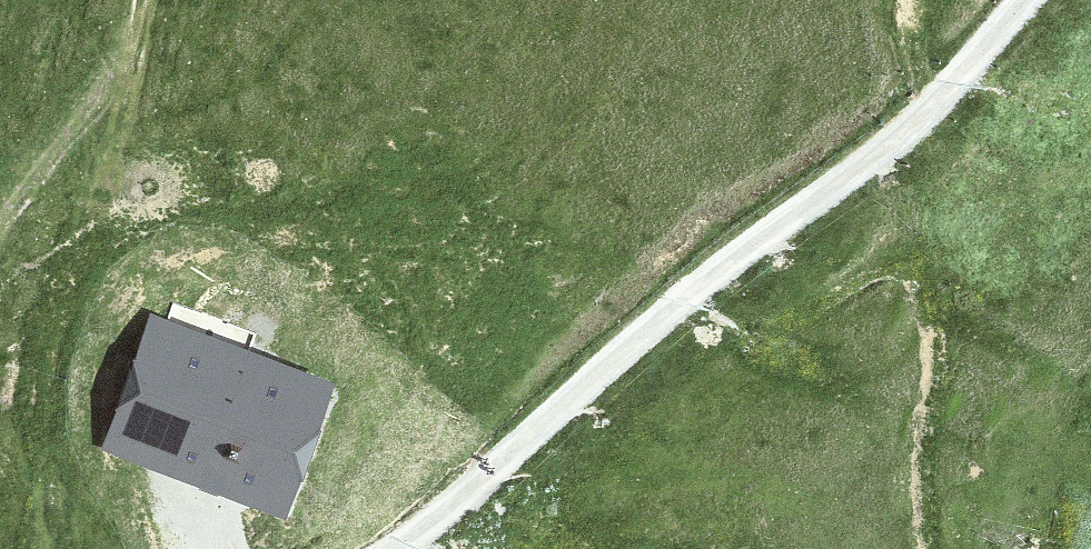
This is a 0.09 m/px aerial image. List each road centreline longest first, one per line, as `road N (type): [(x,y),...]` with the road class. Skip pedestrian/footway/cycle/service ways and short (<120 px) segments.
road 1 (track): [(389,548),(892,142),(1025,0)]
road 2 (track): [(548,421),(889,246),(1090,130)]
road 3 (track): [(139,0),(100,96),(0,222)]

